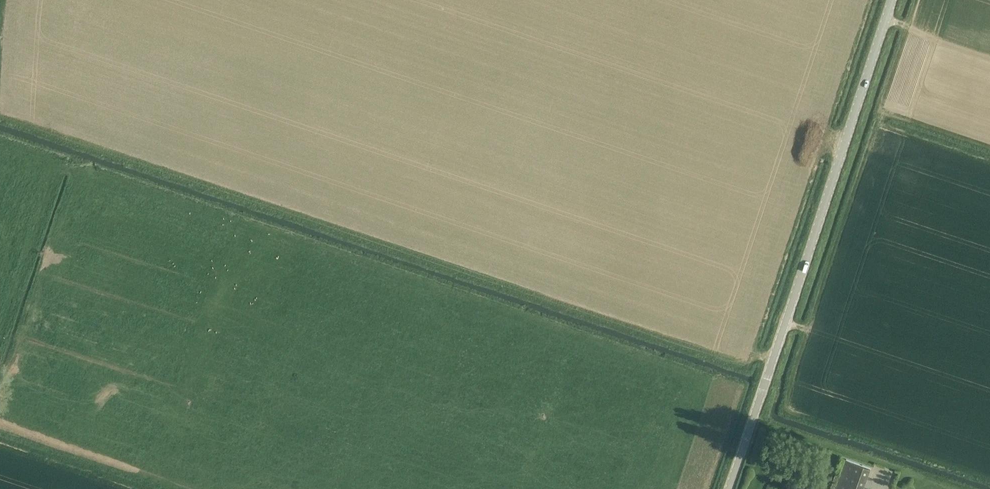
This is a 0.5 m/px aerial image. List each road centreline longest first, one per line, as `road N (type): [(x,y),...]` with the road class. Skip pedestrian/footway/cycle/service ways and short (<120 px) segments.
road 1 (tertiary): [(729,488),(893,0)]

